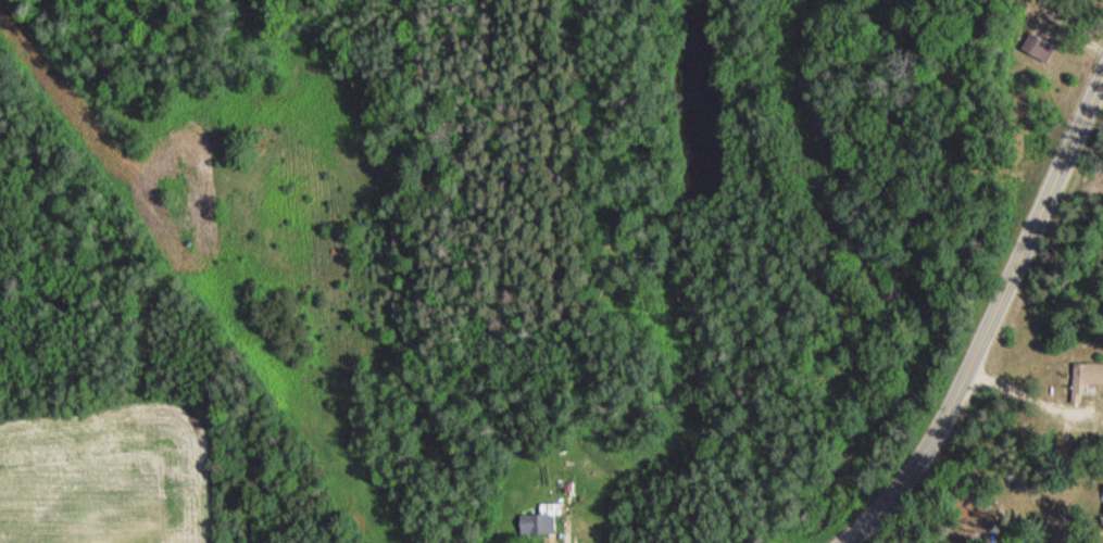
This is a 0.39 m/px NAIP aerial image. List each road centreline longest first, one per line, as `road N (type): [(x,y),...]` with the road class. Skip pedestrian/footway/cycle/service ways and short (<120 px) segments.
road 1 (residential): [(850,542),(889,509),(958,397),(1102,84)]

